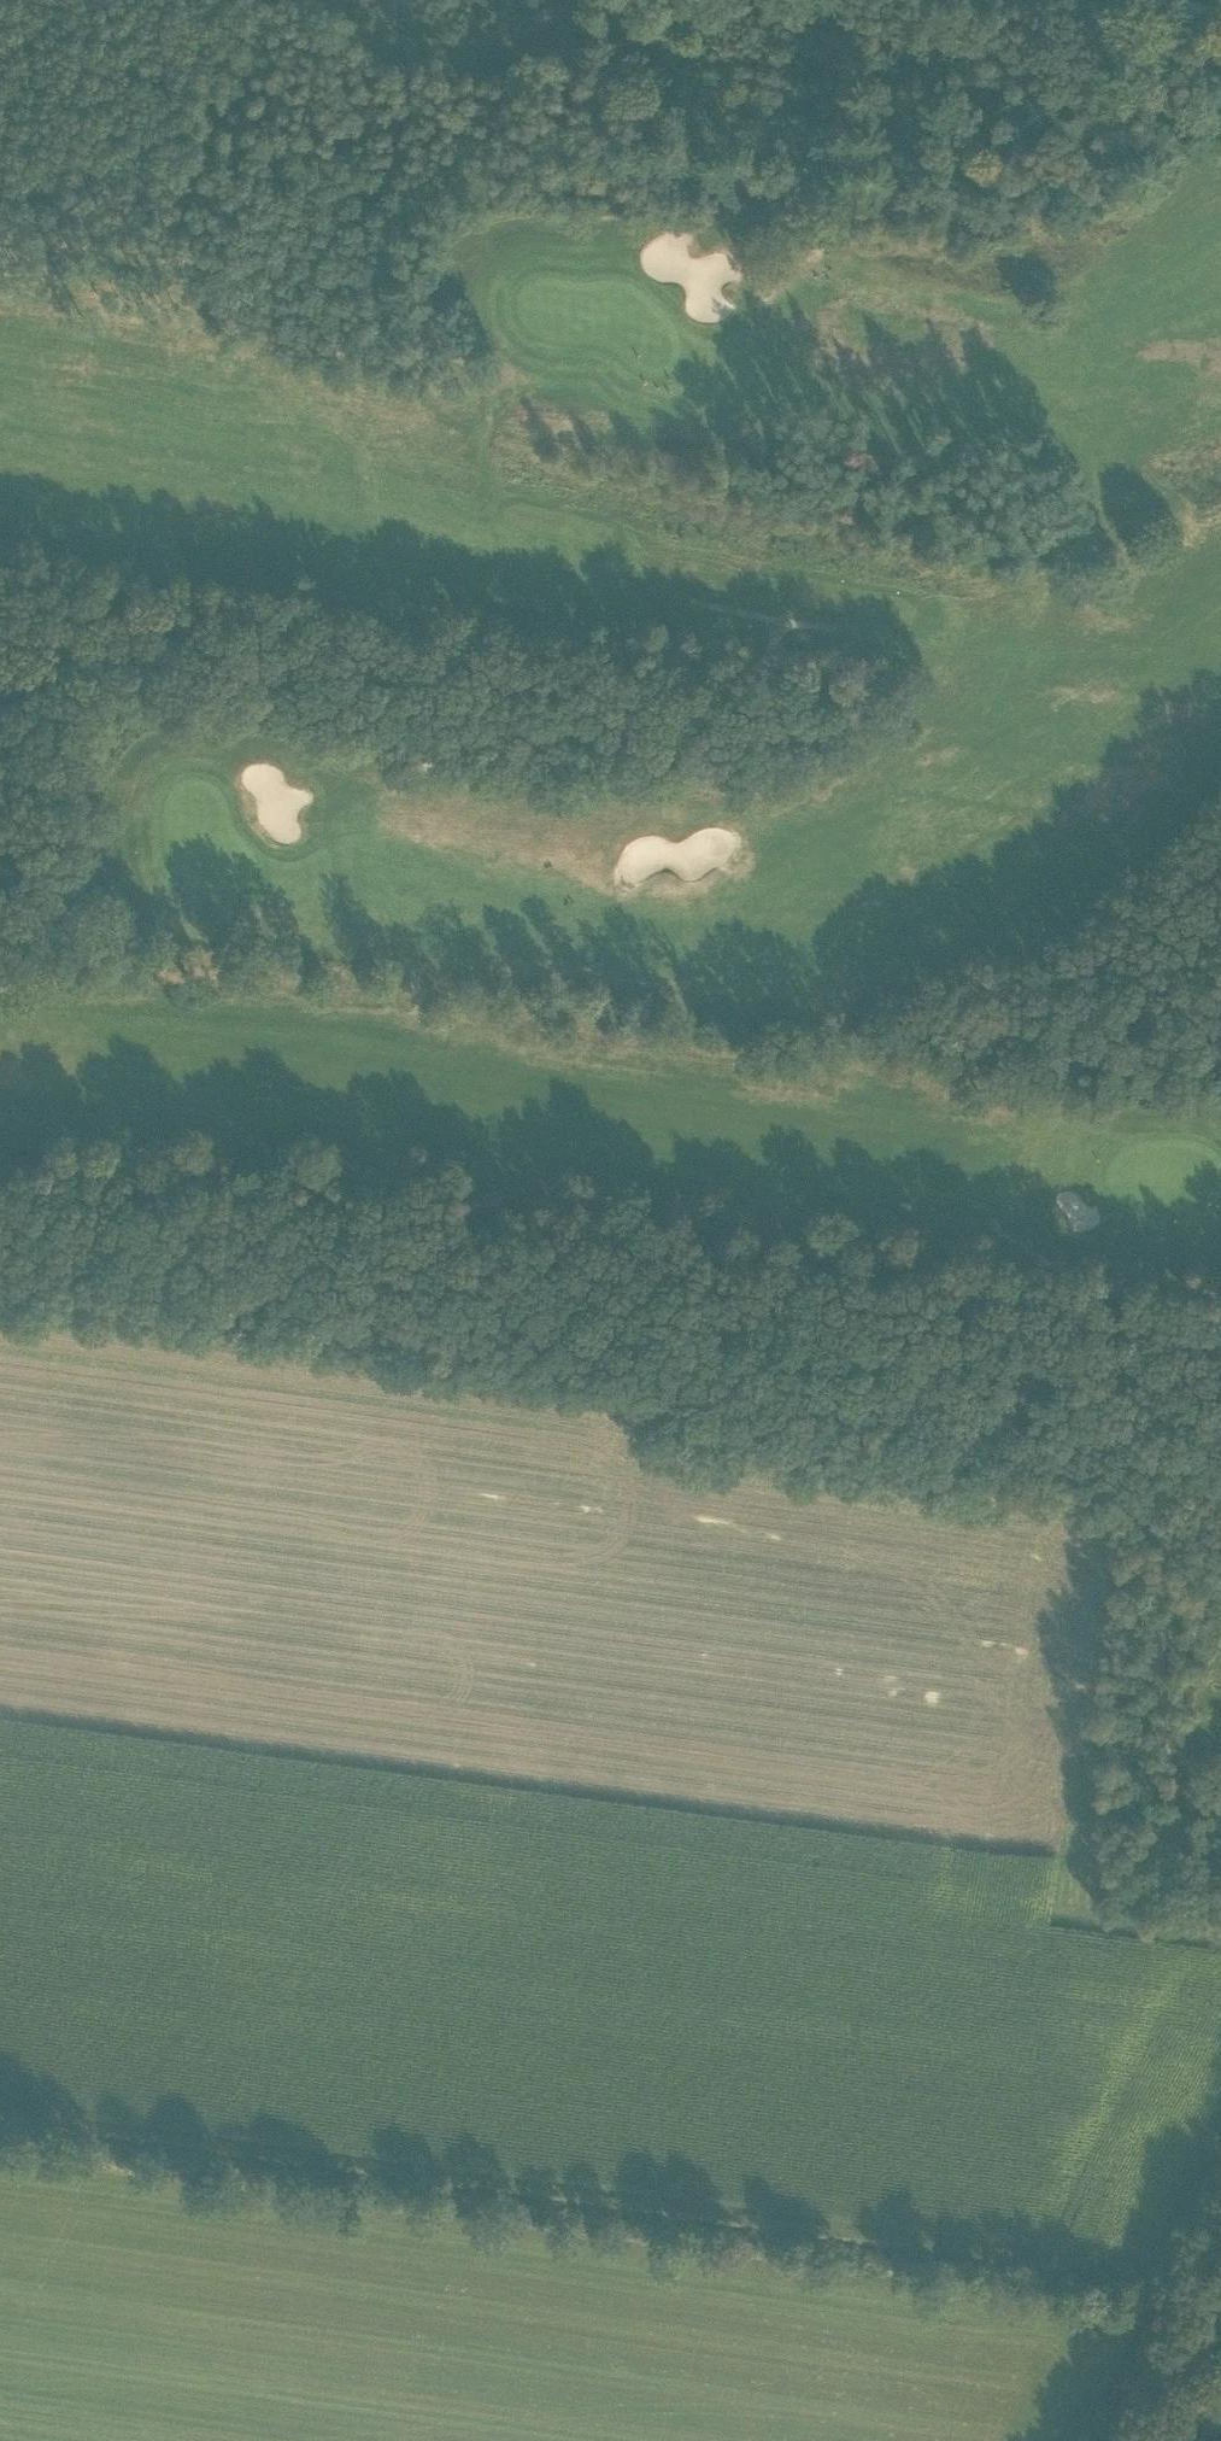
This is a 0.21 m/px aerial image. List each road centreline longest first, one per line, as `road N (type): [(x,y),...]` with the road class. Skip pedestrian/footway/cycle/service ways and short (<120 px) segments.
road 1 (track): [(1220,2276),(1135,2440)]

